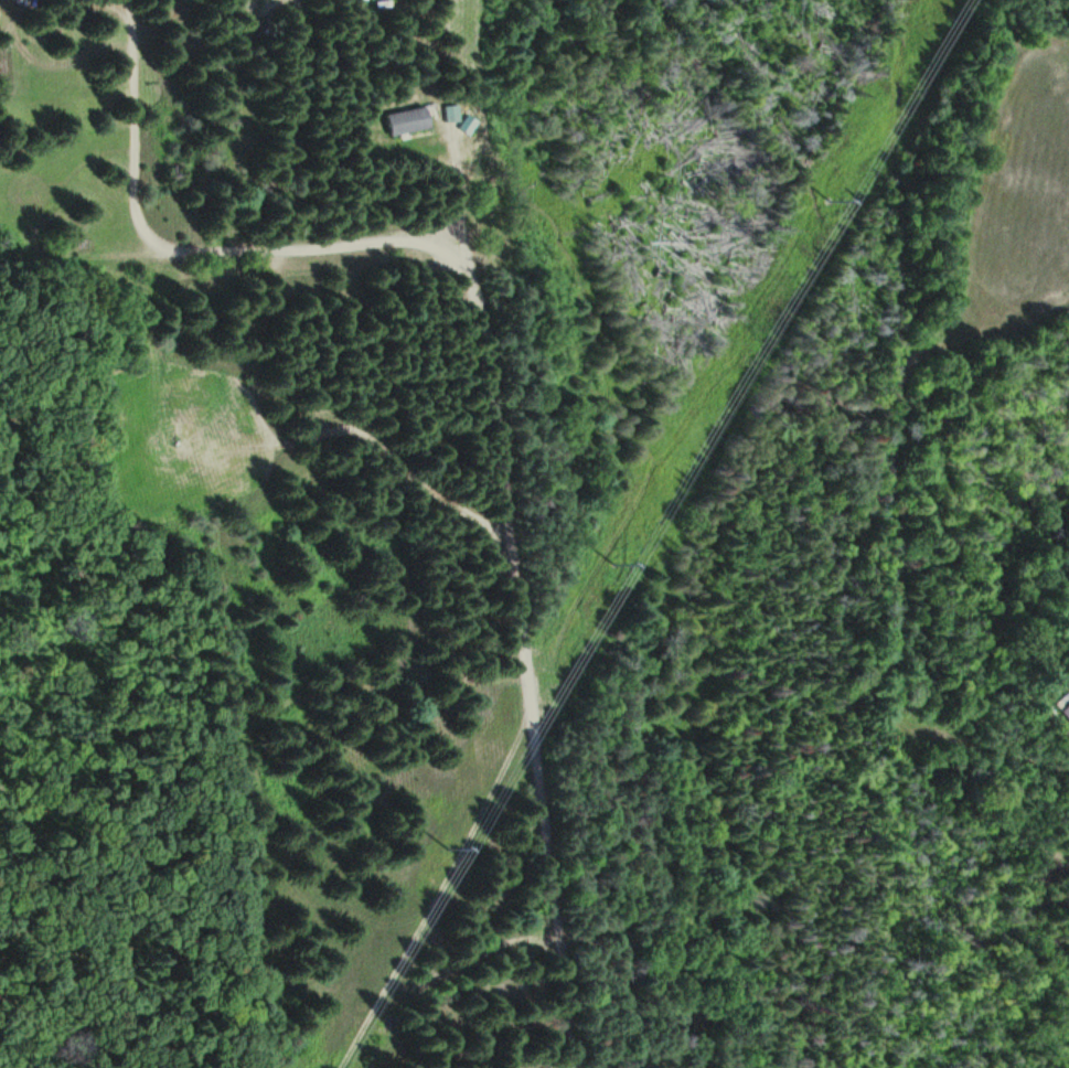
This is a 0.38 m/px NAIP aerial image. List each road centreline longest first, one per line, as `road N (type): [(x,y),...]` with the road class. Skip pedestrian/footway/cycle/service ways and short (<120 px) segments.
road 1 (track): [(131,0),(141,226),(152,245),(168,257),(434,245),(455,252),(473,278),(573,1067)]
road 2 (track): [(887,1067),(890,360),(903,0)]

